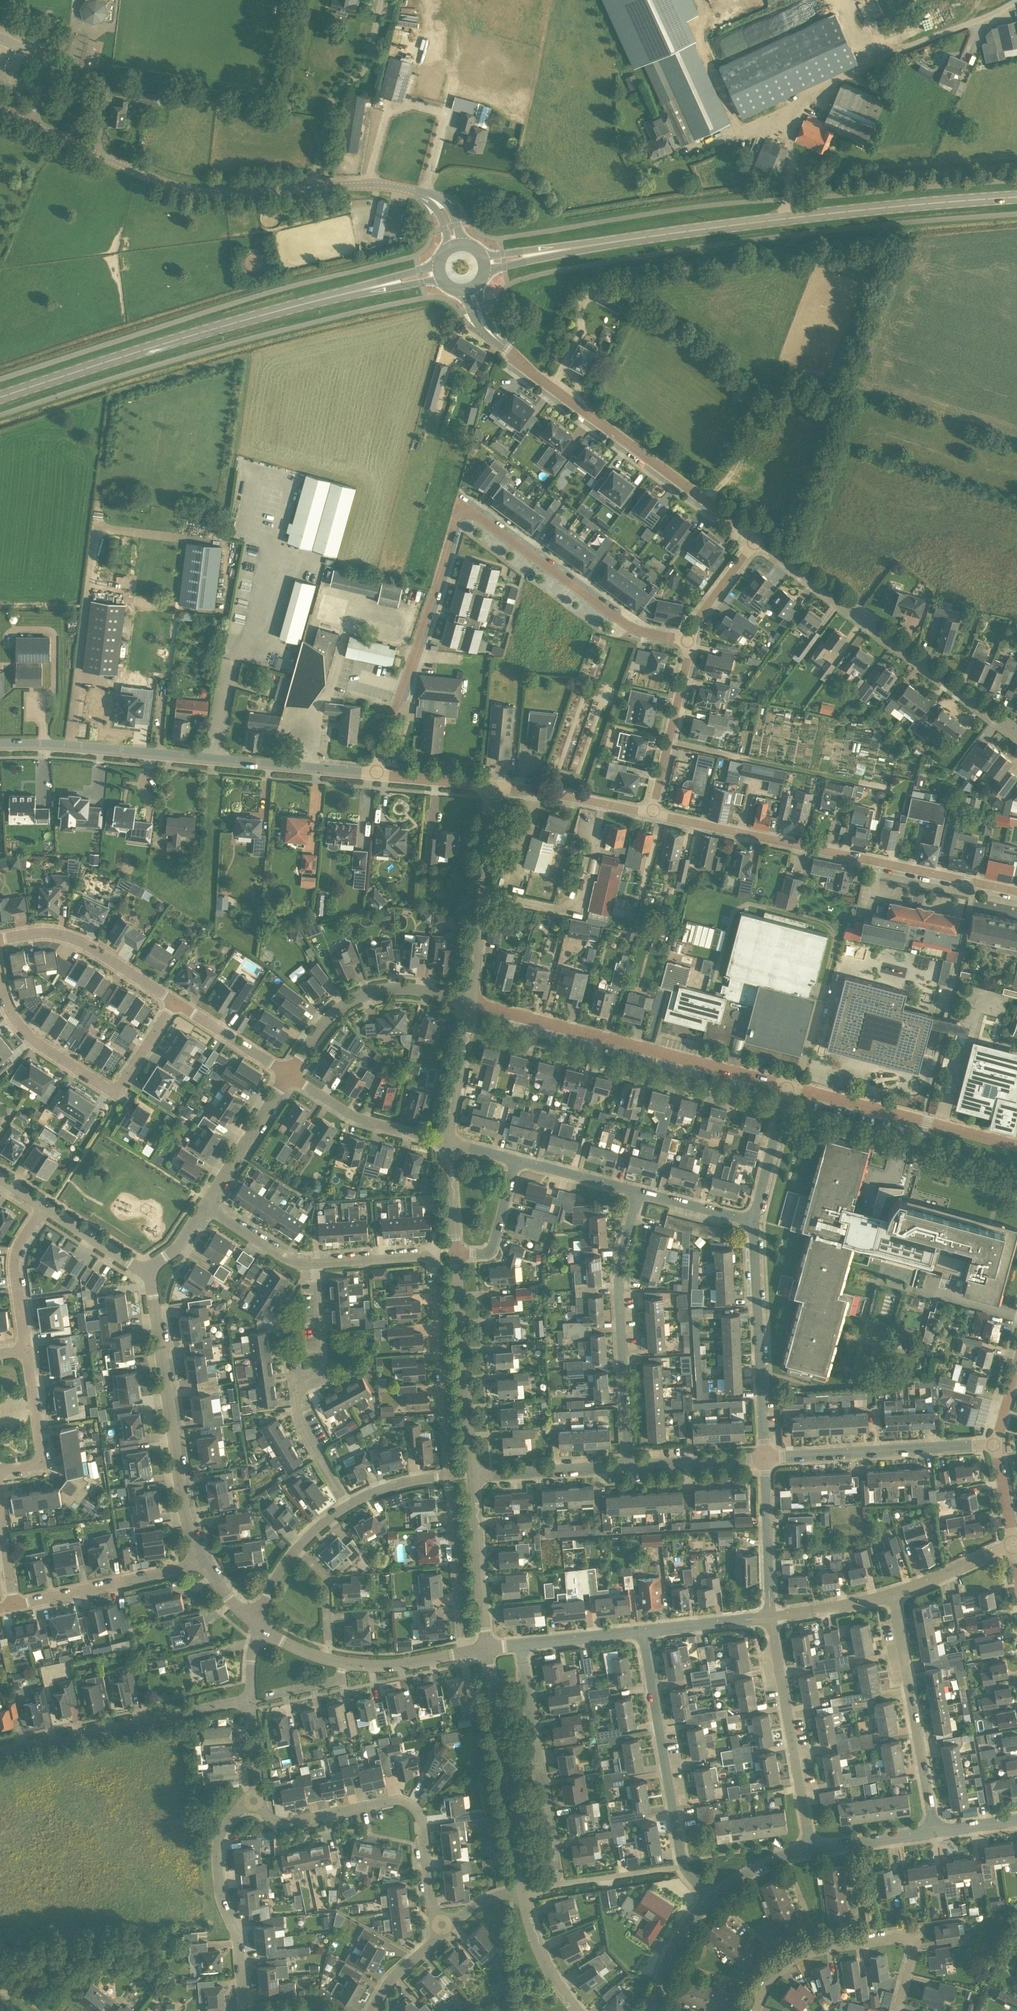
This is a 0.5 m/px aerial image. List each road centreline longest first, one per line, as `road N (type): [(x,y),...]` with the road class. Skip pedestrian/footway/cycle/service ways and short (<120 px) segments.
road 1 (residential): [(374,774),(462,512),(623,622),(690,641)]
road 2 (secondary): [(487,261),(640,236),(1016,197)]
road 3 (tertiary): [(457,241),(443,210),(421,193),(367,184),(185,189),(0,109)]
road 4 (secondary): [(0,397),(250,318),(440,270)]
road 5 (tertiary): [(0,744),(374,774)]
road 6 (tertiary): [(1016,892),(652,813)]
road 7 (residential): [(449,1477),(432,1260),(315,1263)]
road 8 (residential): [(787,1086),(471,1004)]
road 9 (tertiary): [(1016,734),(756,539)]
road 10 (tertiary): [(756,539),(507,349)]
road 11 (residential): [(445,1931),(433,1911),(411,1804),(389,1800),(286,1823),(253,1800)]
road 12 (residential): [(201,1560),(183,1504),(148,1271)]
road 13 (residential): [(175,1001),(116,1093),(34,1041),(8,1007),(0,980)]
road 14 (residential): [(710,1896),(680,1851),(642,1631)]
road 15 (residential): [(628,1466),(618,1279),(638,1192)]
road 16 (residential): [(522,1891),(546,1887),(556,1868),(520,1644)]
road 17 (residential): [(347,1505),(296,1410),(294,1387),(323,1371),(315,1263)]
road 18 (residential): [(0,1751),(251,1699)]
road 19 (residential): [(897,2010),(913,1950),(901,1937),(802,1954),(777,1971),(755,2010)]
road 20 (residential): [(522,1891),(486,1647)]
road 21 (residential): [(932,1833),(894,1594)]
road 22 (residential): [(764,1458),(753,1221)]
road 23 (residential): [(1016,1145),(787,1086)]
road 24 (residential): [(810,1850),(771,1617)]
road 25 (residential): [(764,1458),(996,1443)]
road 26 (residential): [(243,2010),(216,1849),(222,1829),(253,1800)]
road 27 (residential): [(289,1075),(323,1023),(362,995),(408,988),(471,1004)]
road 28 (residential): [(473,1475),(456,1254)]
road 29 (residential): [(471,1004),(491,786)]
road 30 (residential): [(175,1001),(77,939),(47,932),(0,939)]
road 31 (residential): [(201,1560),(14,1605)]
road 32 (residential): [(652,813),(690,641)]
road 33 (residential): [(463,1651),(449,1477)]
road 34 (residential): [(447,1141),(357,1117),(289,1075)]
road 35 (residential): [(486,1647),(473,1475)]
road 36 (tertiary): [(652,813),(491,786)]
road 37 (residential): [(771,1617),(764,1458)]
road 38 (residential): [(205,1206),(289,1075)]
road 39 (residential): [(473,1475),(628,1466)]
road 40 (residential): [(26,1351),(15,1261),(44,1206)]
road 41 (residential): [(0,1470),(35,1465),(41,1456),(26,1351)]
road 42 (residential): [(753,1221),(787,1086)]
road 43 (residential): [(447,1141),(471,1004)]
road 44 (residential): [(326,1659),(390,1665),(463,1651)]
road 45 (residential): [(628,1466),(764,1458)]
road 46 (residential): [(289,1075),(175,1001)]
road 47 (residential): [(576,2010),(537,1947),(522,1891)]
road 48 (residential): [(642,1631),(771,1617)]
road 49 (residential): [(894,1594),(1013,1543)]
road 50 (residential): [(456,1254),(491,1249),(516,1160)]
road 51 (residential): [(638,1192),(516,1160)]
road 52 (residential): [(315,1263),(283,1257),(205,1206)]
road 53 (residential): [(771,1617),(894,1594)]
road 54 (residential): [(520,1644),(642,1631)]
road 55 (residential): [(148,1271),(44,1206)]
road 56 (residential): [(326,1659),(325,1577),(295,1550)]
road 57 (residential): [(690,641),(701,613),(756,539)]

